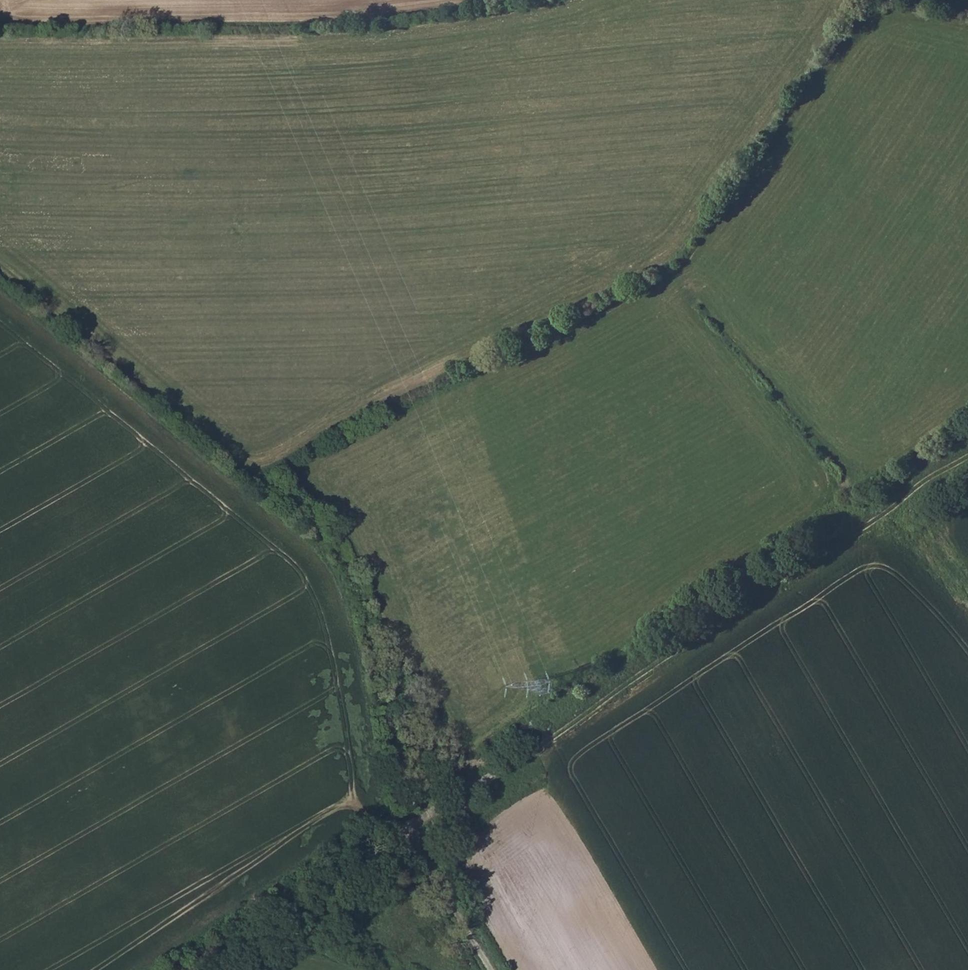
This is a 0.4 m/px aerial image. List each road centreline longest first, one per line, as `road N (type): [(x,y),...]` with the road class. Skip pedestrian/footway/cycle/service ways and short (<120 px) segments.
road 1 (track): [(967,454),(404,829),(492,969)]

